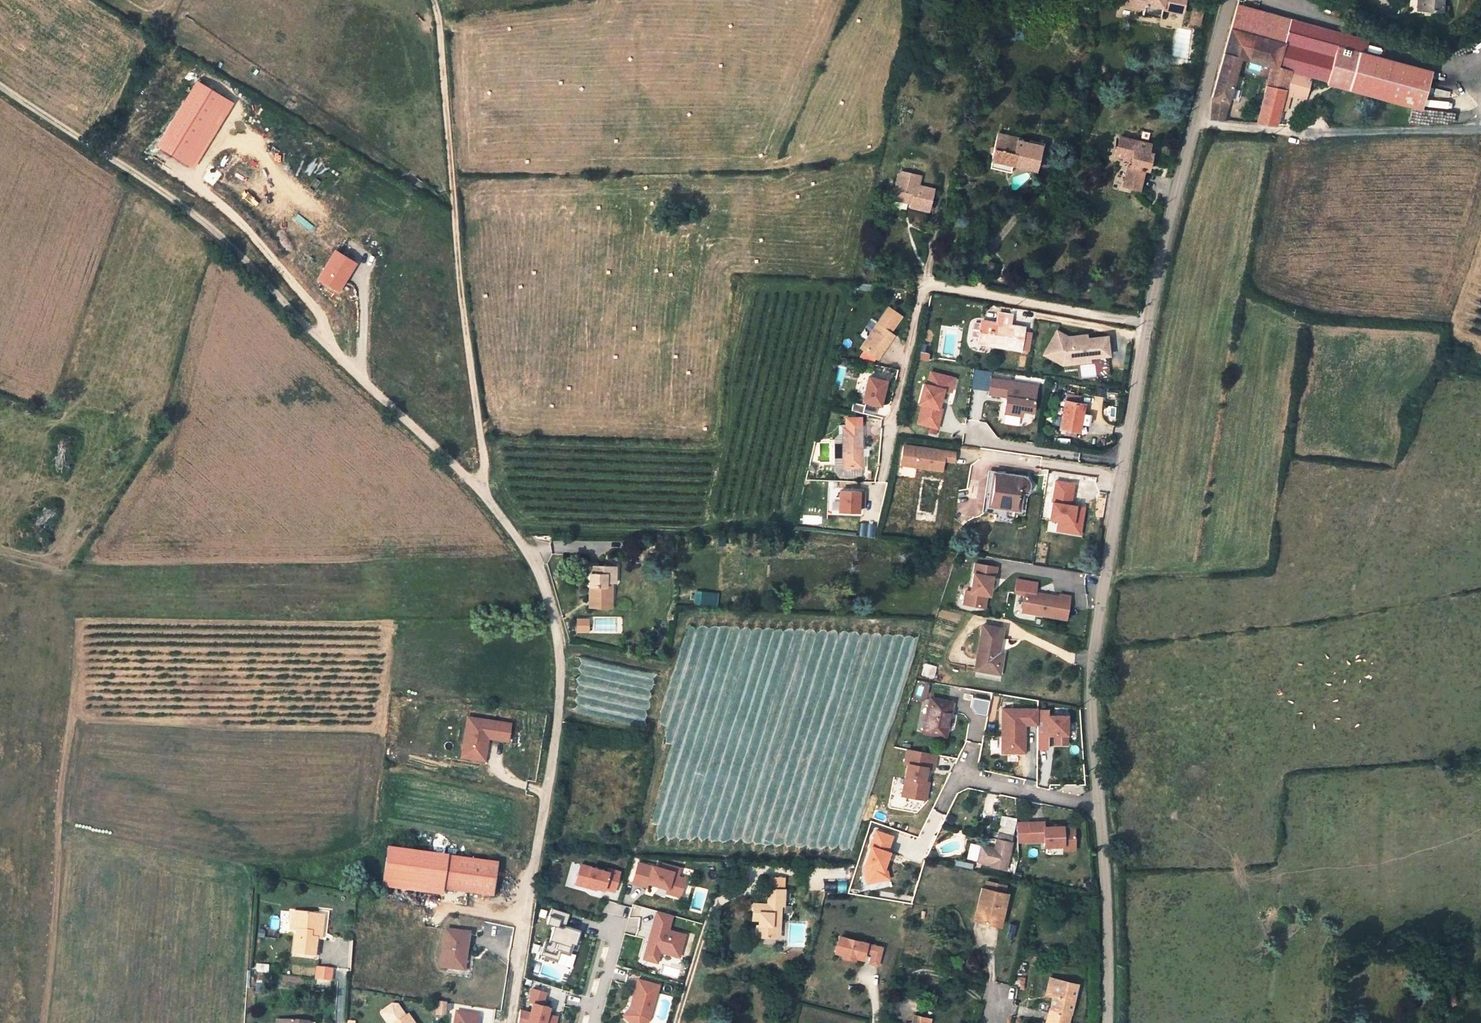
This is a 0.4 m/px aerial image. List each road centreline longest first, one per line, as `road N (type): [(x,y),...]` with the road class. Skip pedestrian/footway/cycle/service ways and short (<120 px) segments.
road 1 (track): [(0,87),(227,241),(480,489)]
road 2 (residential): [(480,489),(540,576),(562,671),(510,1022)]
road 3 (track): [(430,0),(480,489)]
road 4 (tertiary): [(1099,807),(1091,664),(1150,323)]
road 5 (tertiary): [(1150,323),(1229,0)]
road 6 (residential): [(925,284),(1150,323)]
road 7 (tertiary): [(1107,1022),(1111,919),(1099,807)]
road 8 (residential): [(1099,807),(960,778)]

